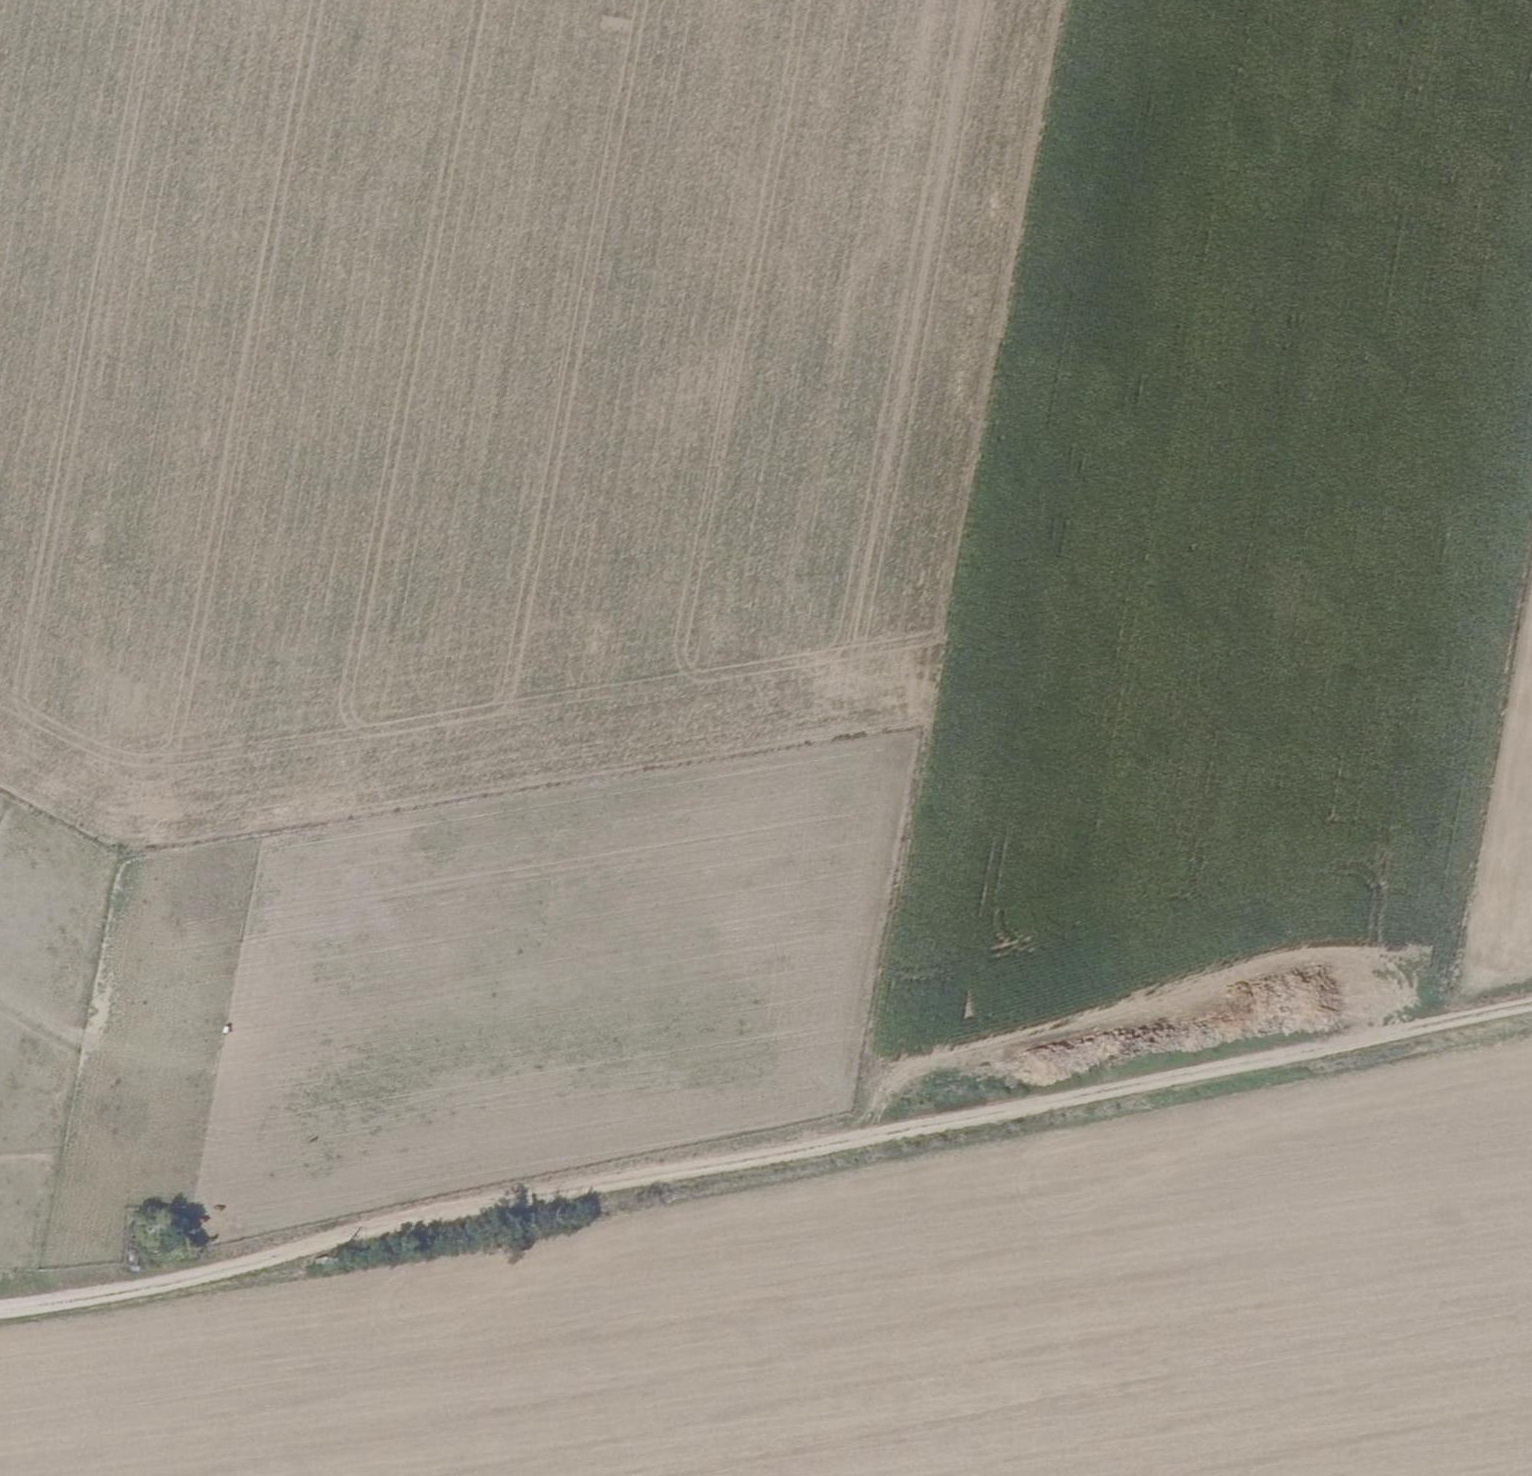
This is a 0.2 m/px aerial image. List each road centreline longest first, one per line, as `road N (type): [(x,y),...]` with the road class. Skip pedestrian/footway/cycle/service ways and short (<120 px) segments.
road 1 (track): [(0,1314),(130,1293),(441,1218),(1531,1010)]

